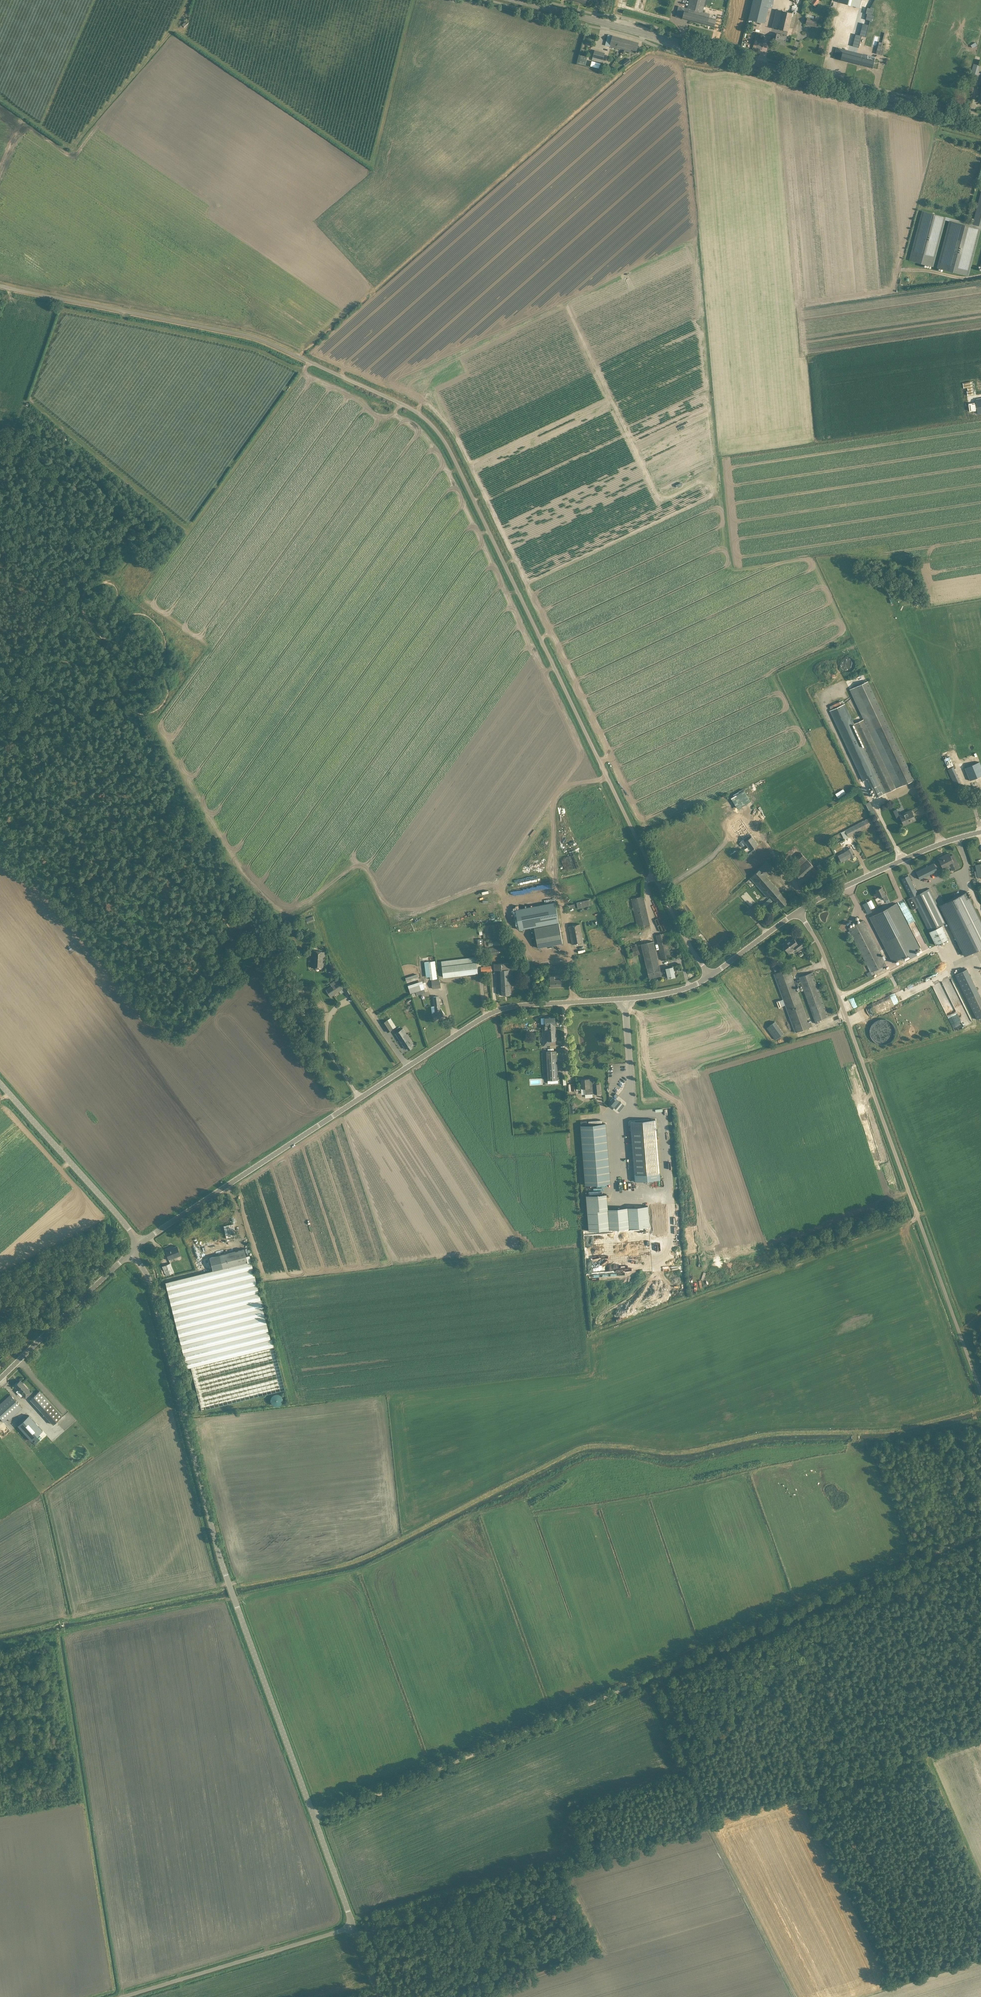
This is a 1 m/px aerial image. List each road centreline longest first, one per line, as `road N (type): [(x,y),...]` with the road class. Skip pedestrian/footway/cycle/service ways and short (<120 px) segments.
road 1 (unclassified): [(710,976),(448,447),(427,420),(255,336),(0,284)]
road 2 (unclassified): [(355,1927),(230,1584),(148,1270),(135,1254),(141,1242)]
road 3 (unclassified): [(141,1242),(499,1010),(655,996),(710,976)]
road 4 (unclassified): [(980,1387),(819,941),(798,910)]
road 5 (tertiary): [(980,123),(516,0)]
road 6 (track): [(661,1675),(315,1817)]
road 7 (track): [(309,361),(142,600),(133,601),(96,564)]
road 8 (track): [(919,1217),(591,1338)]
road 9 (track): [(980,1537),(661,1675)]
road 10 (track): [(980,1742),(709,1825)]
road 11 (track): [(132,711),(79,601),(80,588),(105,551),(128,545),(123,568),(82,594)]
road 12 (unclassified): [(125,1996),(355,1927)]
road 13 (unclassified): [(141,1242),(0,1084)]
road 14 (unclassified): [(798,910),(925,849),(980,832)]
road 15 (unclassified): [(0,1380),(141,1242)]
road 16 (track): [(709,1825),(795,1996)]
road 17 (track): [(100,584),(118,592),(109,626),(142,615),(167,635),(160,667),(167,695)]
road 18 (track): [(257,966),(286,1032),(339,1112)]
road 19 (track): [(661,1675),(709,1825)]
road 20 (track): [(980,1026),(863,1062)]
road 21 (track): [(980,1962),(864,1996)]

